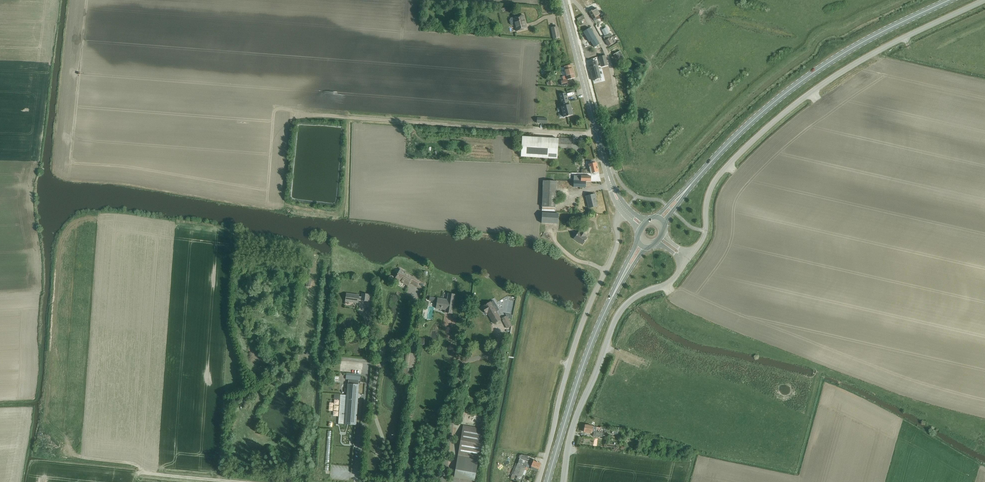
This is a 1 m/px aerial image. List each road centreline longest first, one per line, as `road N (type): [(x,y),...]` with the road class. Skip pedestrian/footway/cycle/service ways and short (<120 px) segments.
road 1 (unclassified): [(691,257),(704,235),(713,183),(756,136),(872,52),(984,3)]
road 2 (unclassified): [(597,132),(293,113)]
road 3 (unclassified): [(623,213),(570,359),(538,481)]
road 4 (primary): [(720,151),(825,64),(948,0)]
road 5 (unclassified): [(564,481),(574,423),(617,318),(686,263)]
road 6 (track): [(605,347),(811,417)]
road 7 (primary): [(548,481),(587,356),(620,280)]
road 8 (secondary): [(597,132),(563,0)]

